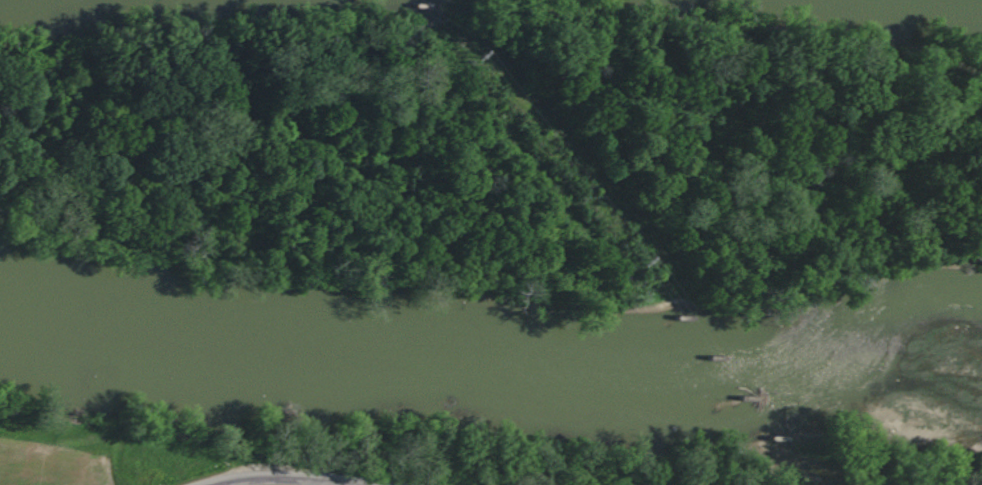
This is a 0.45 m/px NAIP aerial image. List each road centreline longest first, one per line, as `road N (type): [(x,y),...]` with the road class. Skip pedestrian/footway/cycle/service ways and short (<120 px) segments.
road 1 (residential): [(198,484),(249,475),(391,484)]

